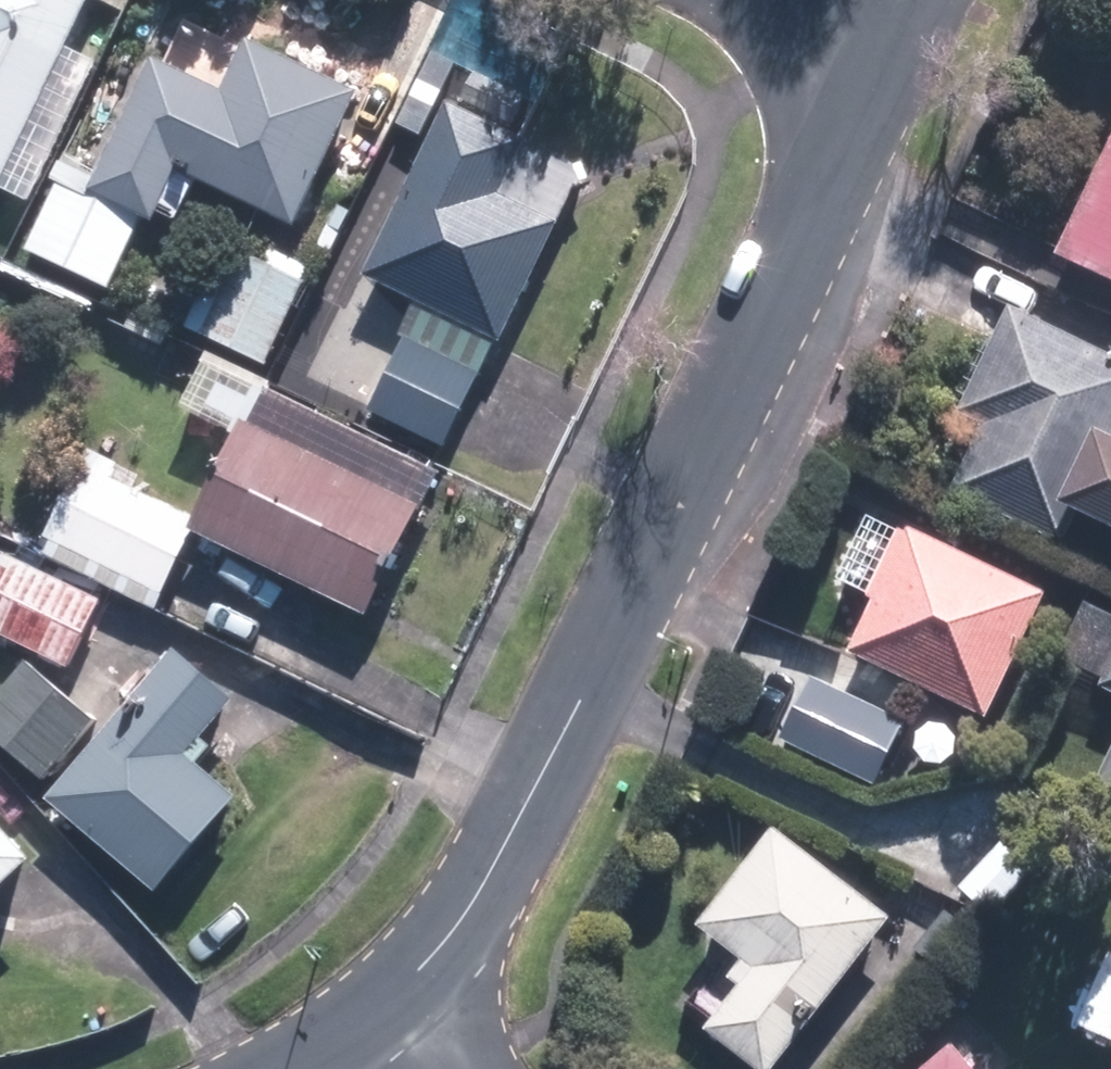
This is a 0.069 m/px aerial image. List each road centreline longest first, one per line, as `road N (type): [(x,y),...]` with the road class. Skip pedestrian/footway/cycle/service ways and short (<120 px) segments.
road 1 (tertiary): [(389,999),(459,922),(495,866),(887,52)]
road 2 (tertiary): [(290,1068),(389,999)]

